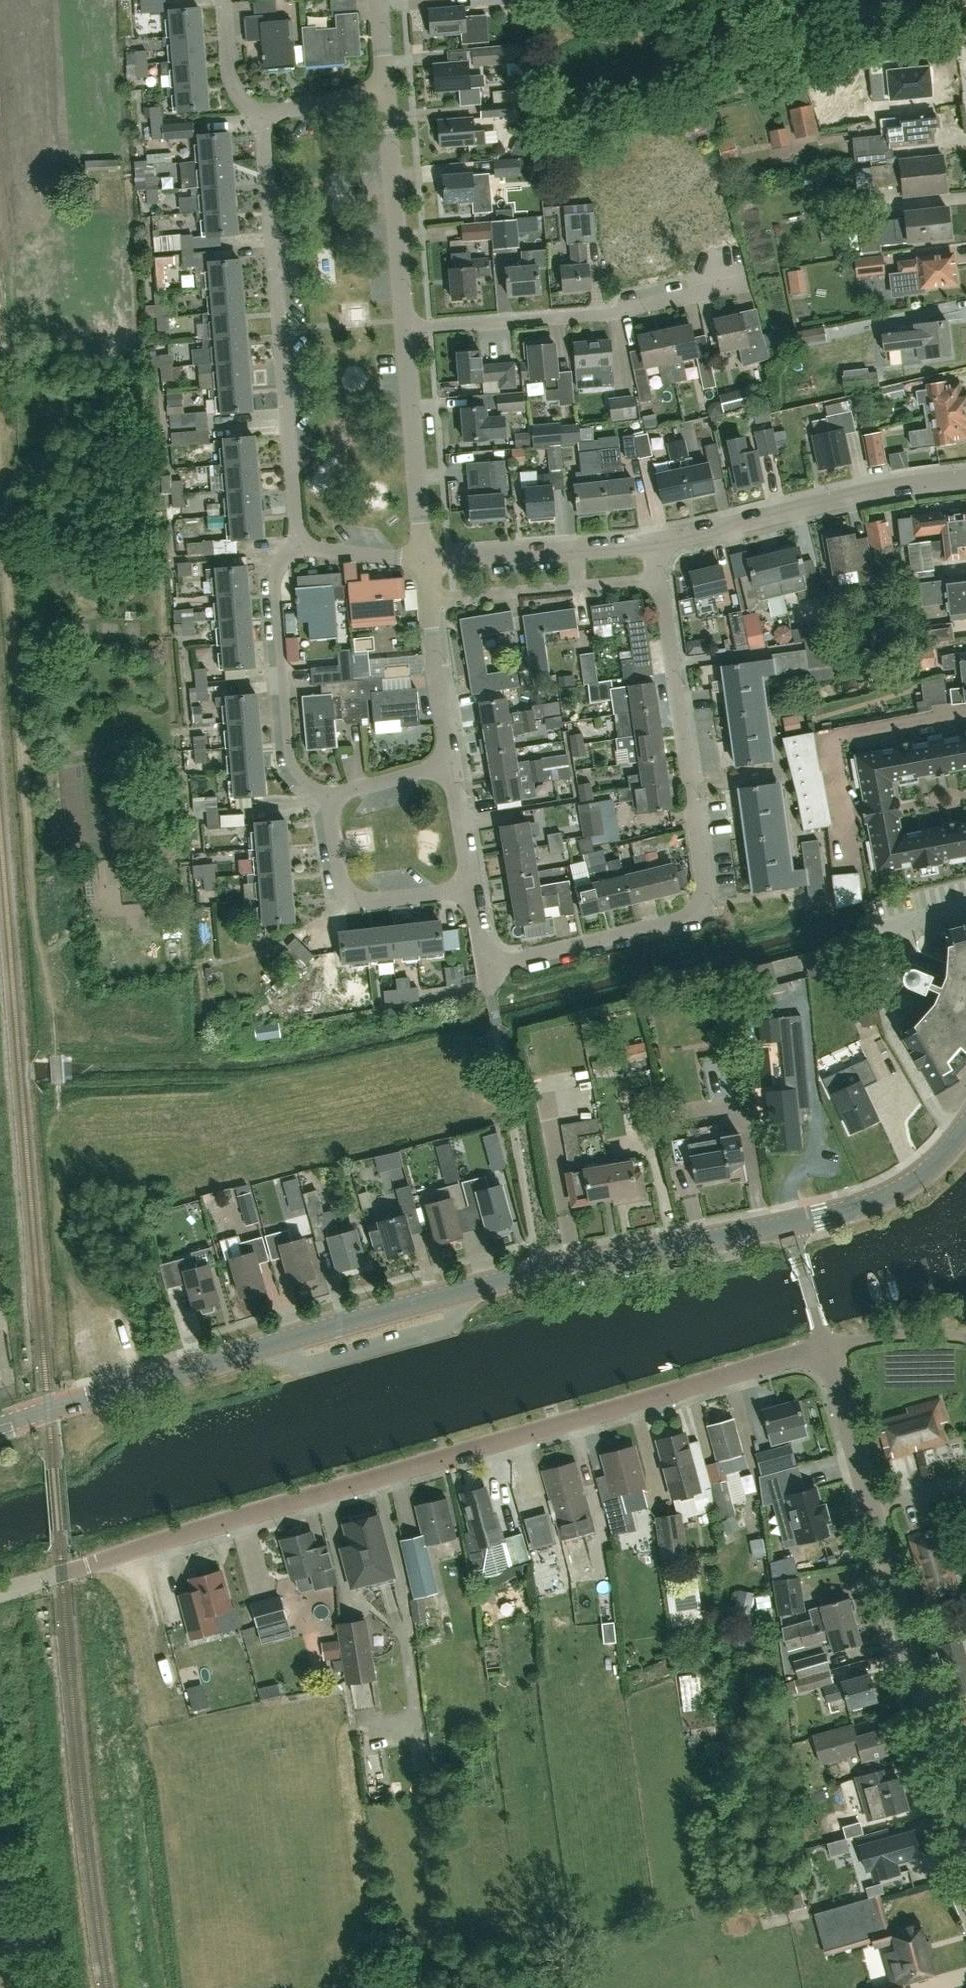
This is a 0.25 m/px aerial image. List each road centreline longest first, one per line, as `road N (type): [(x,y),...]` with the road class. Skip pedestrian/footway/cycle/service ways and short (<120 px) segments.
road 1 (residential): [(0,1591),(825,1347)]
road 2 (tertiary): [(0,1427),(469,1289),(789,1225)]
road 3 (residential): [(489,971),(714,911),(661,542)]
road 4 (track): [(0,468),(36,911),(56,1059)]
road 5 (residential): [(965,1851),(825,1347)]
road 6 (residential): [(298,541),(261,112)]
road 7 (residential): [(661,542),(965,479)]
road 8 (residential): [(404,326),(634,304),(705,286)]
road 9 (residential): [(331,794),(303,785),(285,757),(274,560),(298,541)]
road 10 (residential): [(475,890),(347,905),(331,794)]
road 11 (residential): [(429,560),(404,326)]
road 12 (residential): [(404,326),(387,94)]
road 13 (tertiary): [(789,1225),(902,1189),(965,1126)]
road 14 (residential): [(578,549),(582,582),(434,599)]
road 15 (residential): [(454,757),(434,599)]
road 16 (residential): [(429,560),(578,549)]
road 17 (residential): [(825,1347),(965,1338)]
road 18 (residential): [(475,890),(454,757)]
road 19 (residential): [(429,560),(298,541)]
road 20 (residential): [(331,794),(454,757)]
road 21 (residential): [(261,112),(387,94)]
road 22 (residential): [(825,1347),(789,1225)]
road 23 (residential): [(261,112),(239,93),(225,44),(223,0)]

